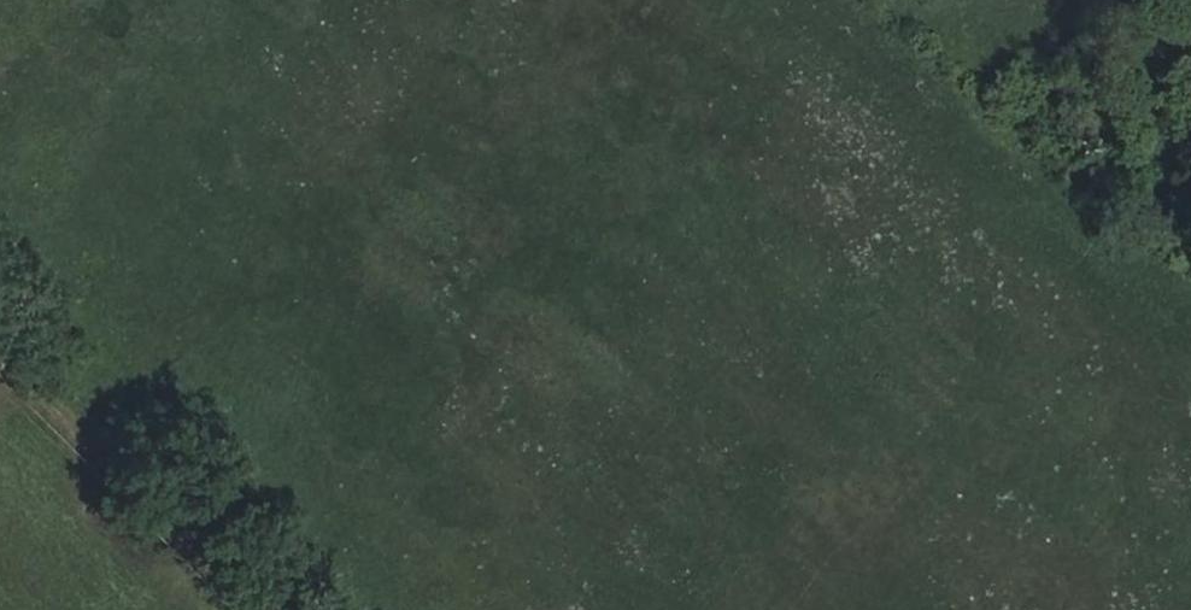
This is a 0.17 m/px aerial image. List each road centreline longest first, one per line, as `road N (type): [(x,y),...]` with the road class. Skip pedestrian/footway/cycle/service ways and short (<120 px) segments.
road 1 (track): [(283,609),(0,333)]

